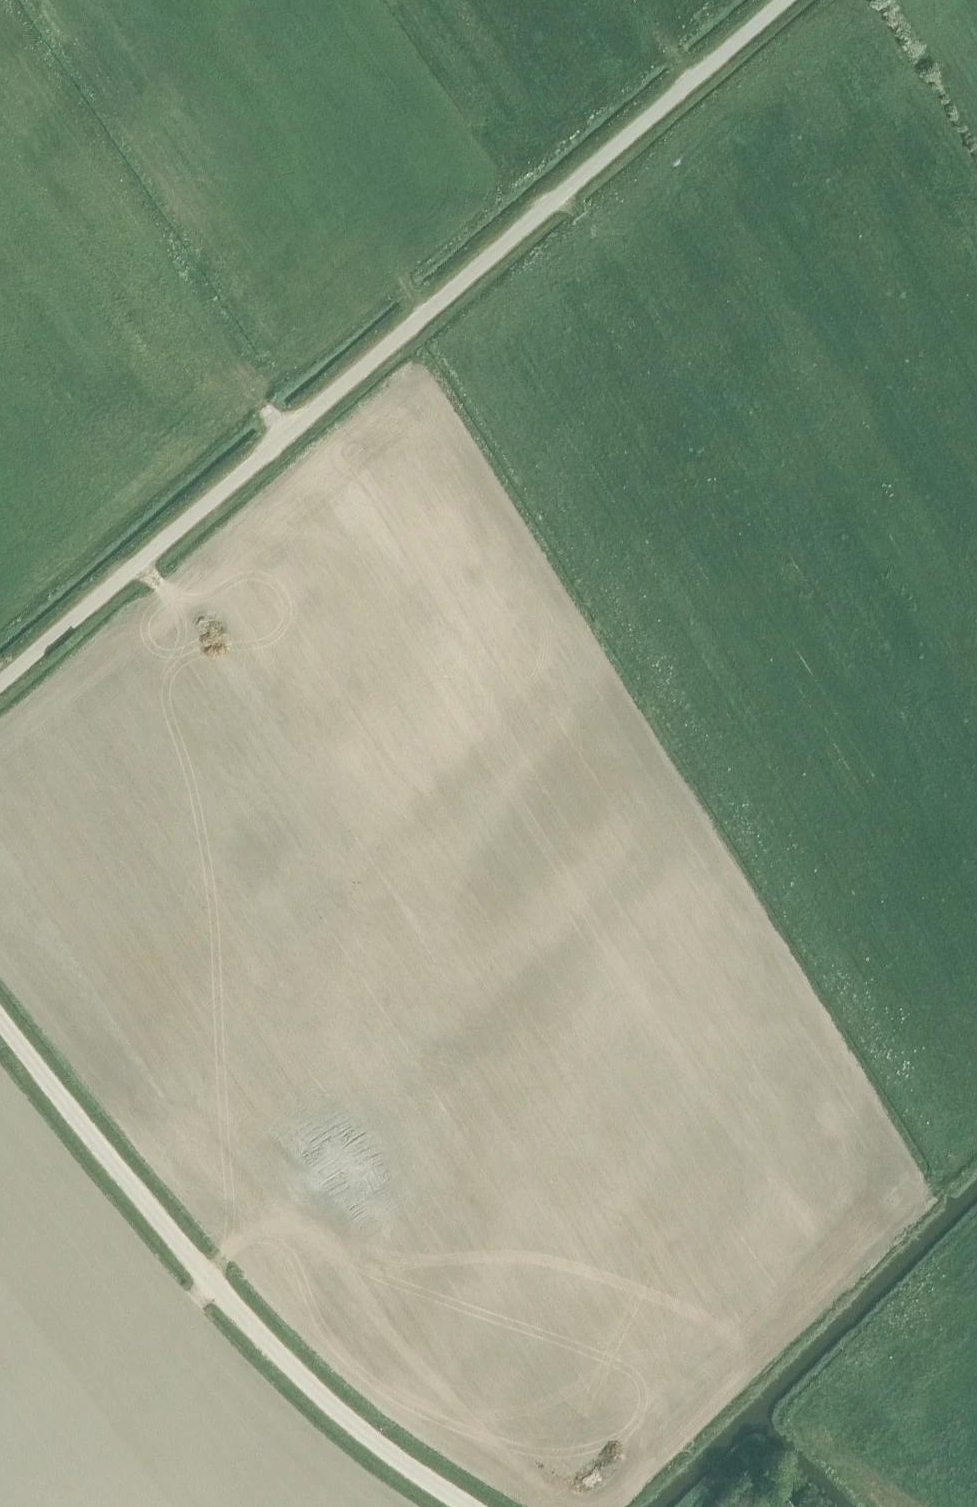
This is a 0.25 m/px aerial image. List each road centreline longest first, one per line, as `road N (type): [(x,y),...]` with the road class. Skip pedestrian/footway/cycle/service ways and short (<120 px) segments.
road 1 (unclassified): [(0,681),(784,0)]
road 2 (unclassified): [(469,1506),(331,1405),(246,1320),(0,1023)]

